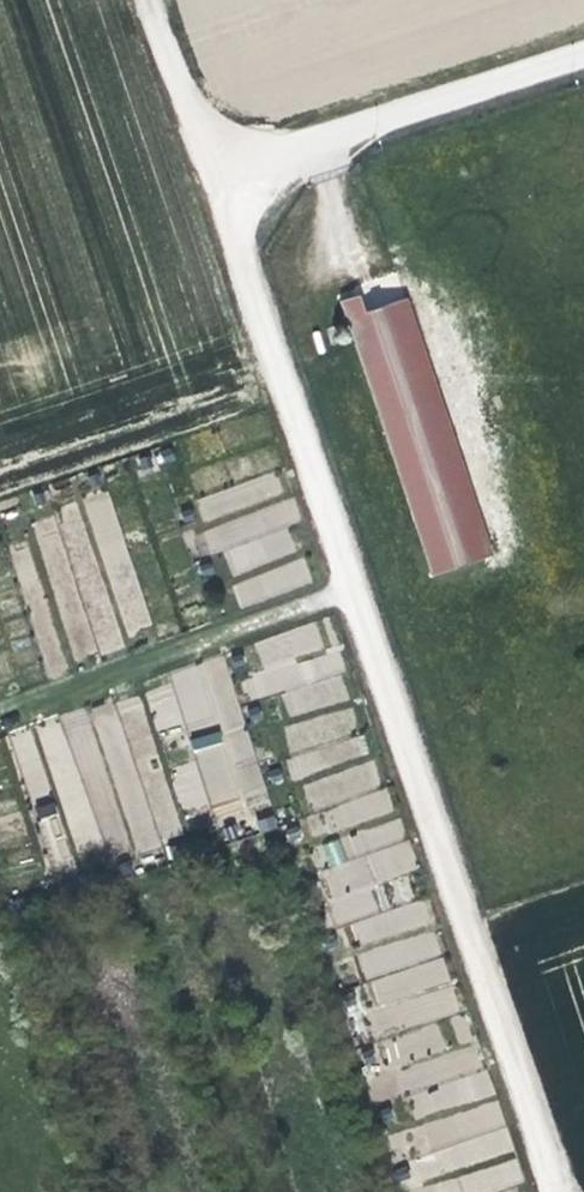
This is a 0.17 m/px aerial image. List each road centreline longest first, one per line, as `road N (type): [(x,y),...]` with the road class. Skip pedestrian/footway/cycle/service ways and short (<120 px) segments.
road 1 (track): [(557,1191),(235,255),(228,156),(185,110),(146,0)]
road 2 (unclassified): [(583,54),(333,135),(228,156)]

